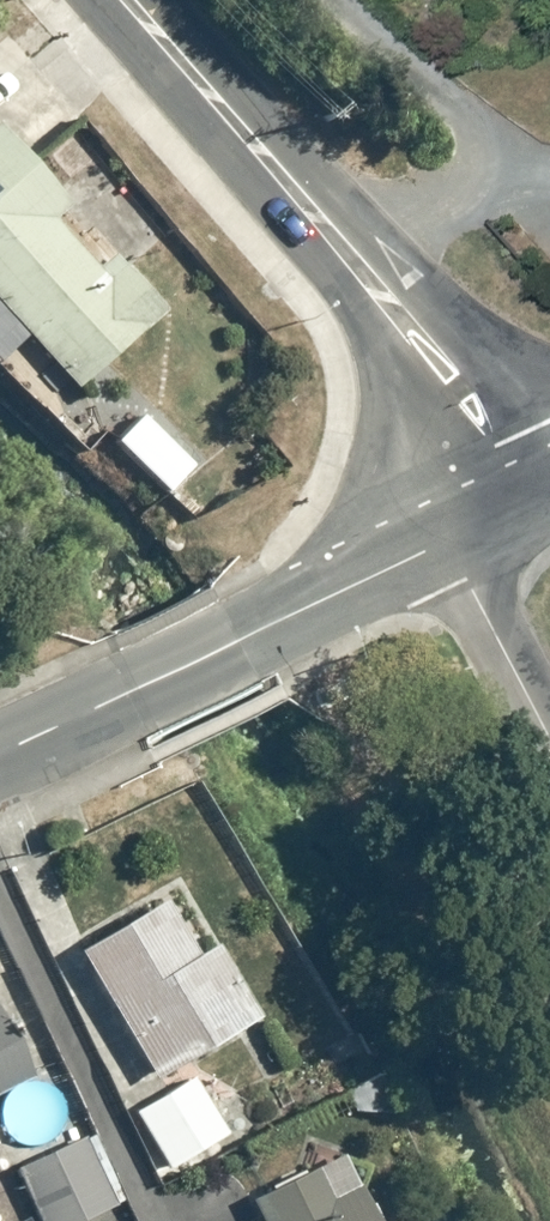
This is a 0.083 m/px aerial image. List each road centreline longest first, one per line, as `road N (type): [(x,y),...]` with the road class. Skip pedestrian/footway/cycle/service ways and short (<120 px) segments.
road 1 (tertiary): [(130,0),(500,446),(529,502)]
road 2 (tertiary): [(0,754),(450,539)]
road 3 (residential): [(450,539),(549,799)]

